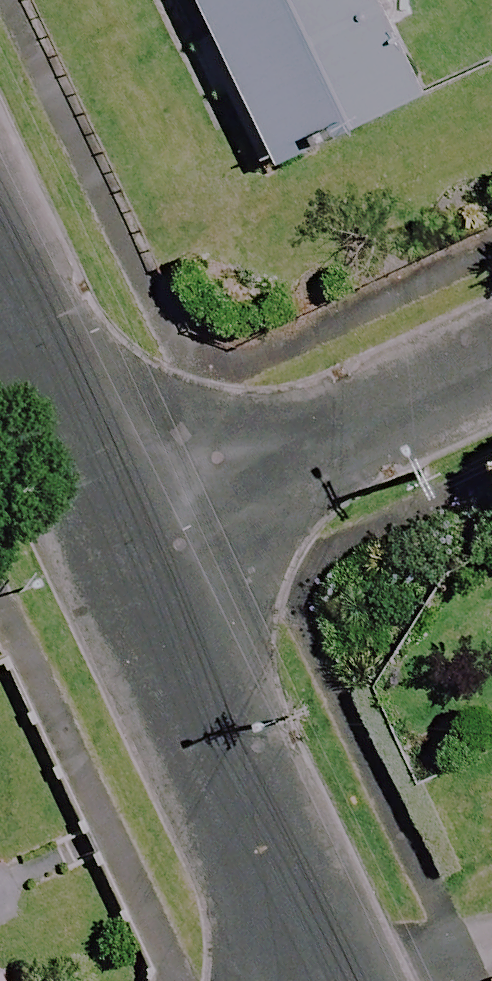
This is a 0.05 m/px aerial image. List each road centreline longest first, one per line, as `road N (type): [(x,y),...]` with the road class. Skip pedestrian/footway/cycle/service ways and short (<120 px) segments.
road 1 (residential): [(325,980),(131,547)]
road 2 (residential): [(491,368),(131,547)]
road 3 (residential): [(131,547),(0,271)]

